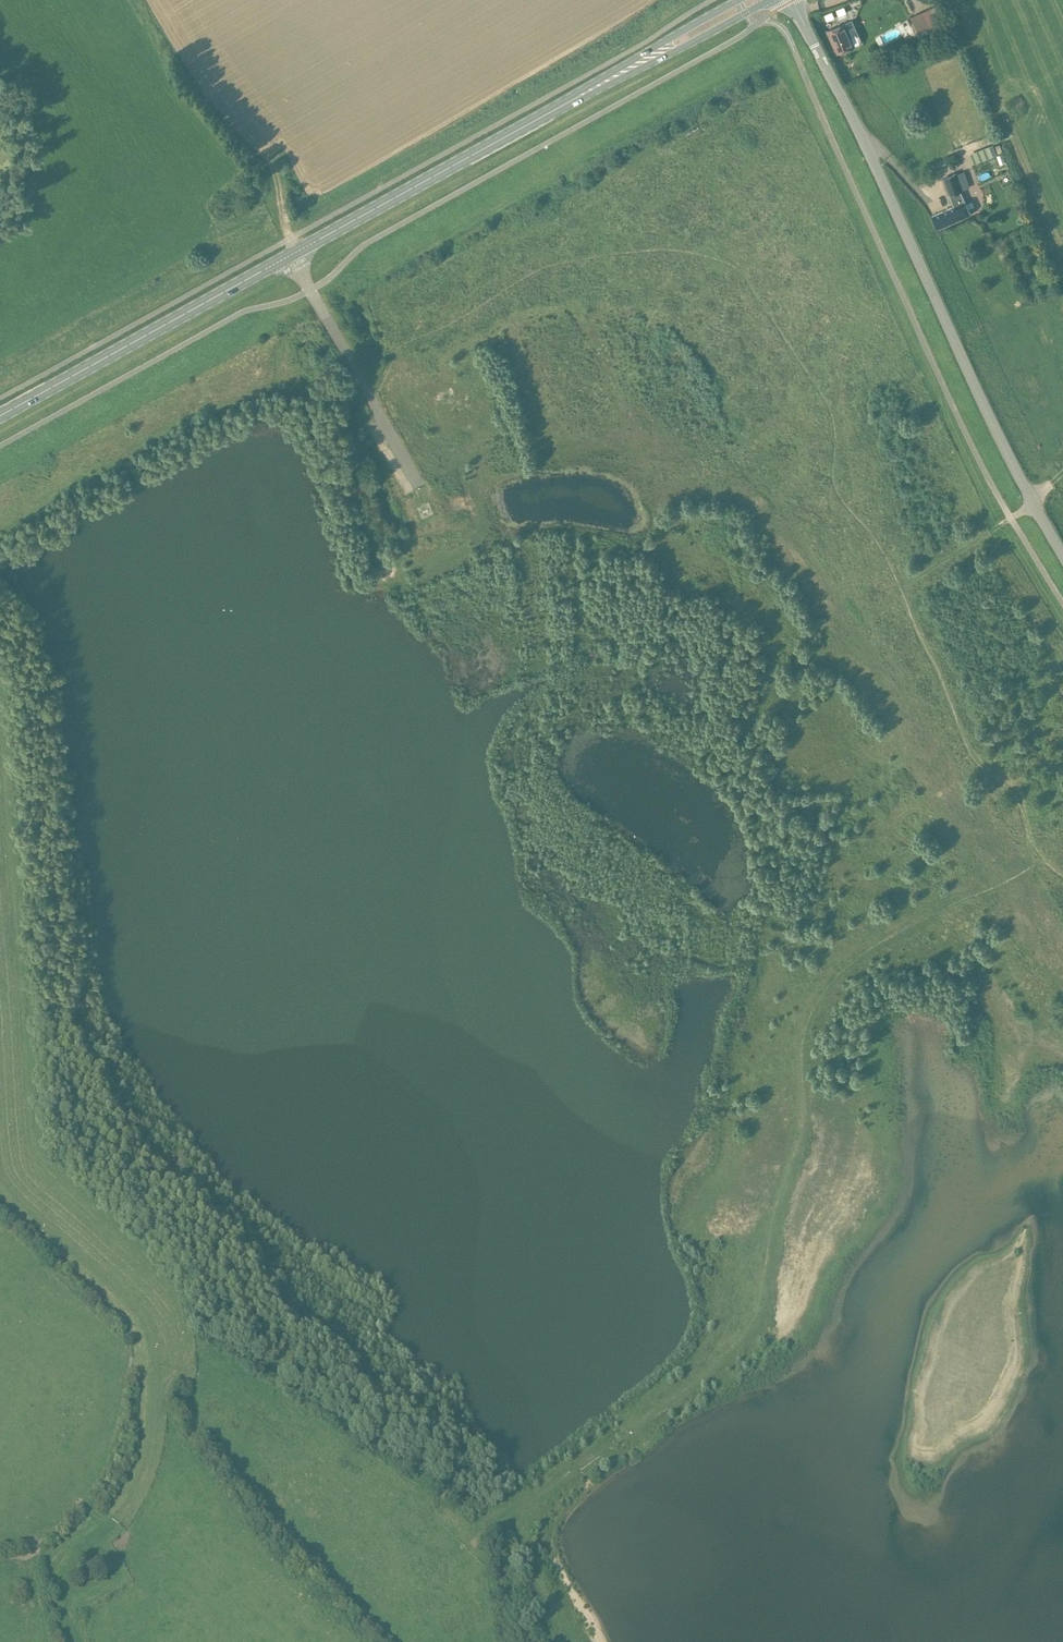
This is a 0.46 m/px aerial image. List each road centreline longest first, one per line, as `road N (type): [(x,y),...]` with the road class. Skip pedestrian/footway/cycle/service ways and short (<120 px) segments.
road 1 (tertiary): [(1033,502),(792,0)]
road 2 (primary): [(294,253),(757,0)]
road 3 (primary): [(0,413),(294,253)]
road 4 (unclassified): [(294,253),(414,479)]

